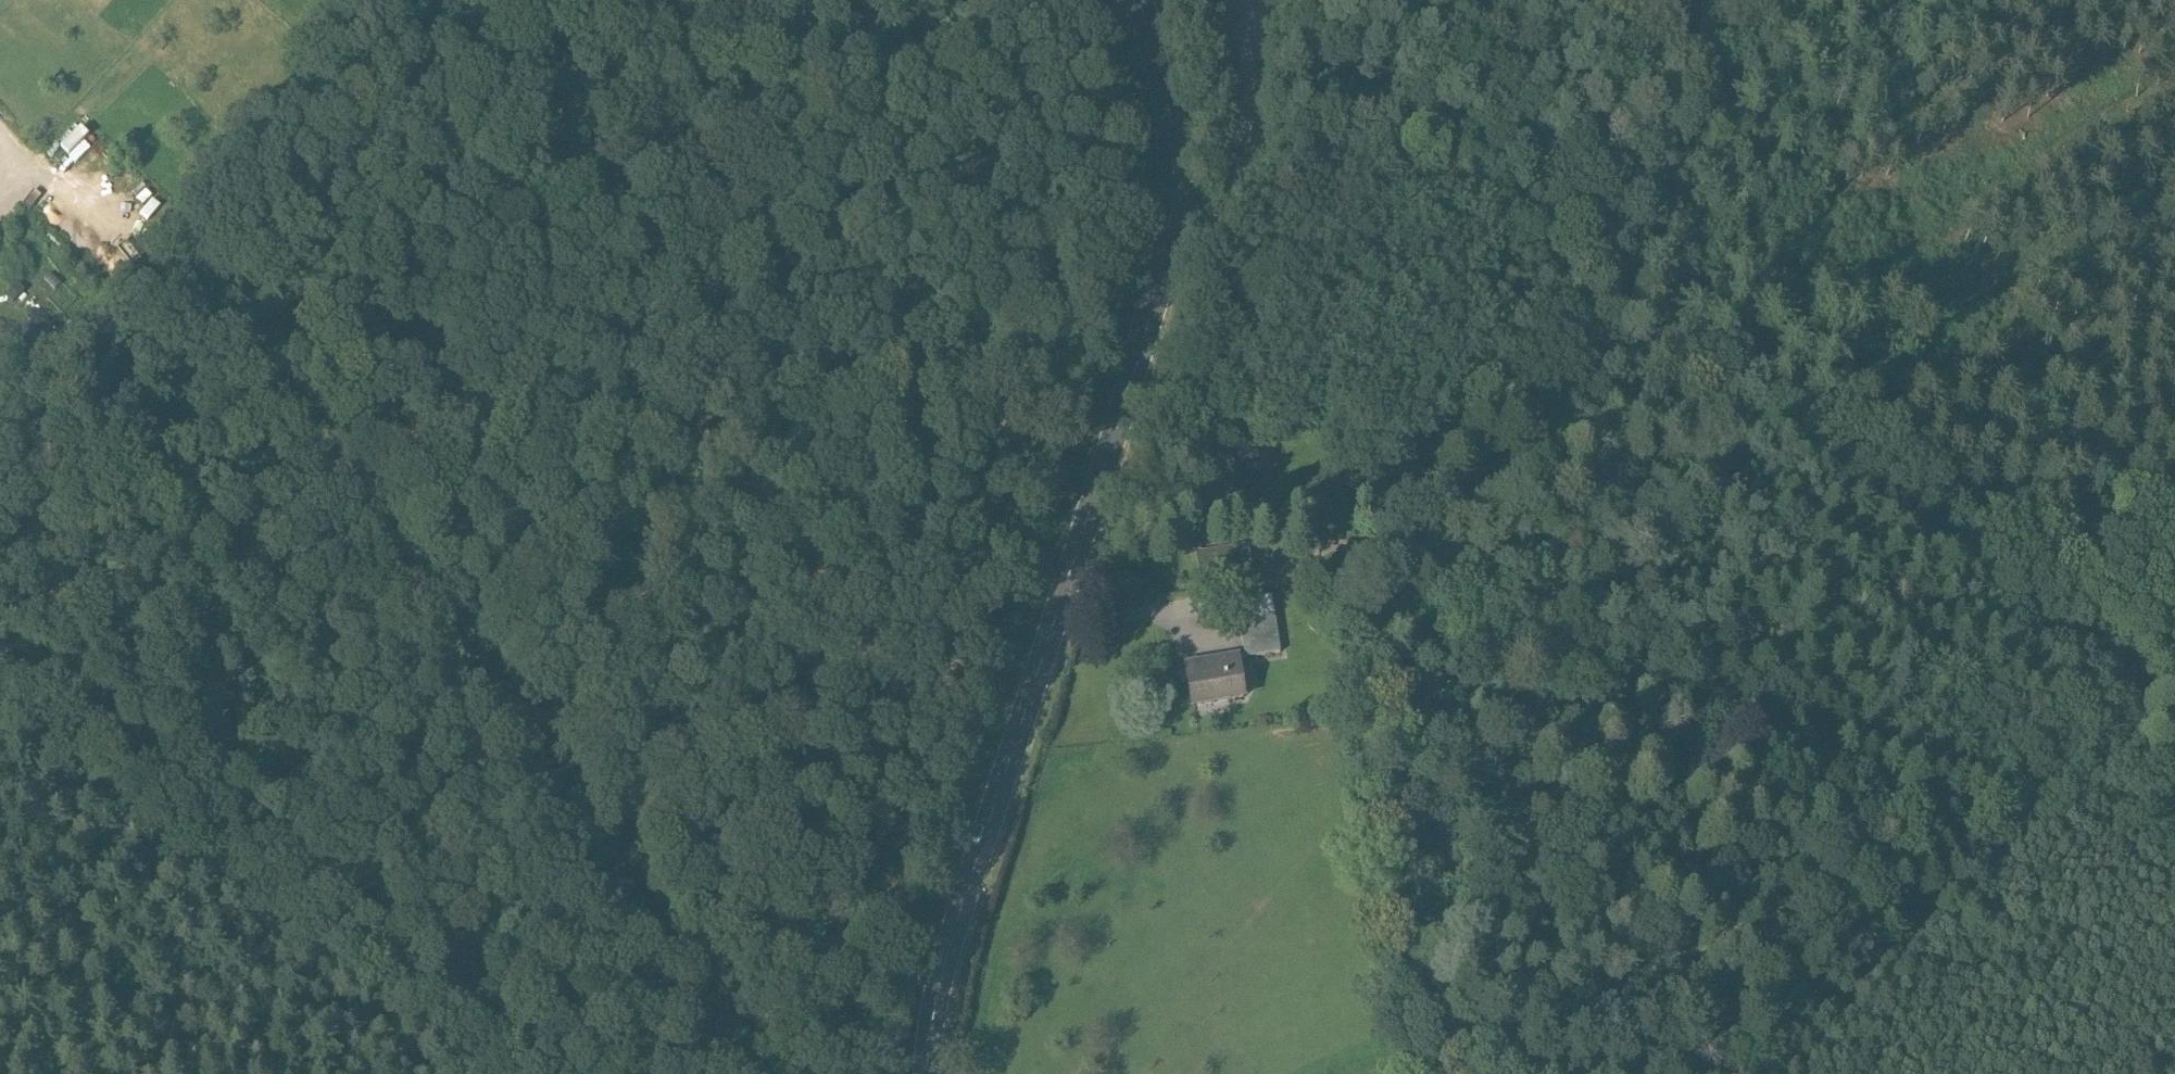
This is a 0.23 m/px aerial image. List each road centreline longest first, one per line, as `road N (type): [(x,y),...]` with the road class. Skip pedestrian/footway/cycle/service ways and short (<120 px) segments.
road 1 (secondary): [(926,1073),(935,1010),(1172,249),(1174,185),(1161,63),(1140,0)]
road 2 (track): [(476,1073),(0,745)]
road 3 (track): [(1828,0),(1580,267)]

